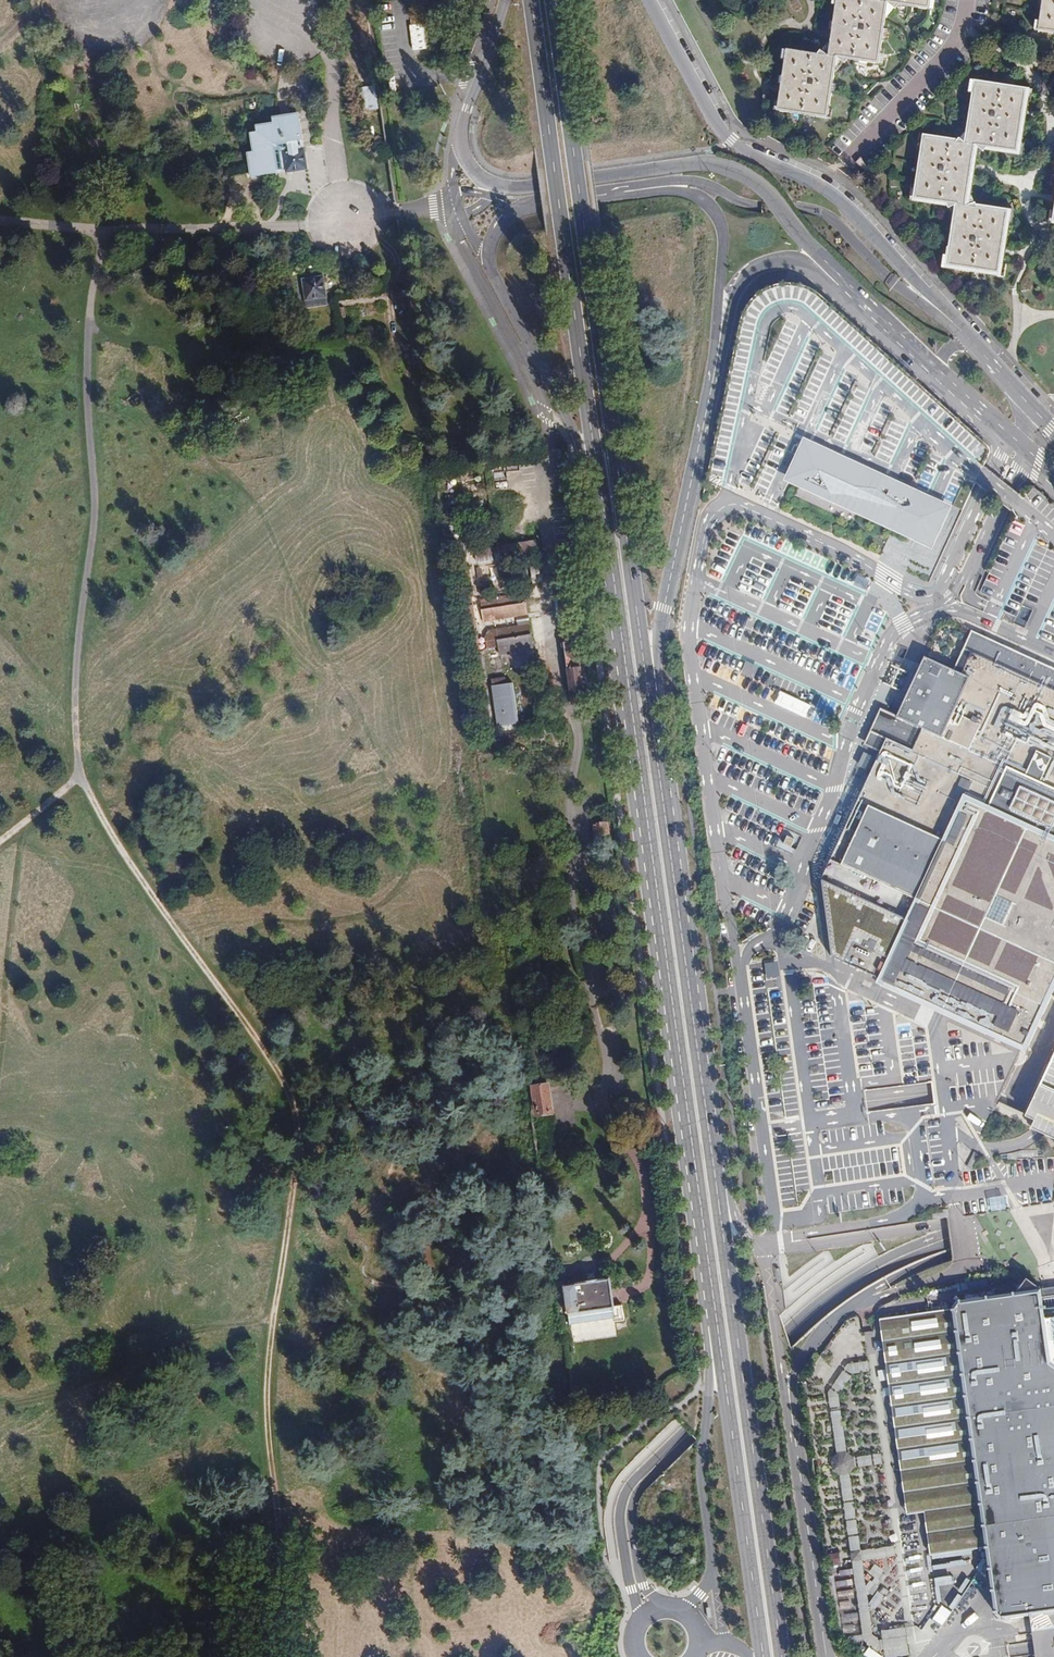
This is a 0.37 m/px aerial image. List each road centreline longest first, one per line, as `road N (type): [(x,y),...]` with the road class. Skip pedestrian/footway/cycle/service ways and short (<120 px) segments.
road 1 (primary): [(596,465),(759,1656)]
road 2 (primary): [(646,681),(553,0)]
road 3 (track): [(76,779),(292,1101),(301,1154),(281,1327)]
road 4 (unclassified): [(638,1588),(625,1522),(647,1473),(845,1290),(949,1239)]
road 5 (primary): [(716,1181),(646,681)]
road 6 (primary): [(782,1656),(716,1181)]
road 7 (primary): [(527,0),(596,465)]
road 8 (primary): [(935,306),(849,208),(721,131),(650,0)]
road 9 (unclassified): [(827,1656),(761,1248)]
road 10 (primary): [(646,681),(658,657),(721,315)]
road 11 (secondary): [(498,187),(719,168),(757,186),(827,263)]
road 12 (track): [(281,1327),(271,1390),(273,1575),(234,1656)]
road 13 (secondary): [(935,306),(896,284),(820,212),(762,208),(687,180),(661,186)]
road 14 (secondary): [(827,263),(1053,475)]
road 15 (track): [(281,1327),(191,1337),(52,1403),(0,1411)]
road 16 (primary): [(487,259),(586,458),(596,465)]
road 17 (unclassified): [(949,1239),(928,1225),(761,1248)]
road 18 (secondary): [(1053,429),(935,306)]
road 19 (primary): [(721,315),(720,224),(697,196),(661,186)]
road 20 (primary): [(505,0),(457,148)]
road 21 (unclassified): [(1042,1206),(1020,1170),(984,1168),(961,1201),(970,1232)]
road 22 (secondary): [(661,186),(521,207)]
road 23 (primary): [(721,315),(755,269),(778,261),(827,263)]
road 24 (primary): [(457,148),(450,193),(487,259)]

